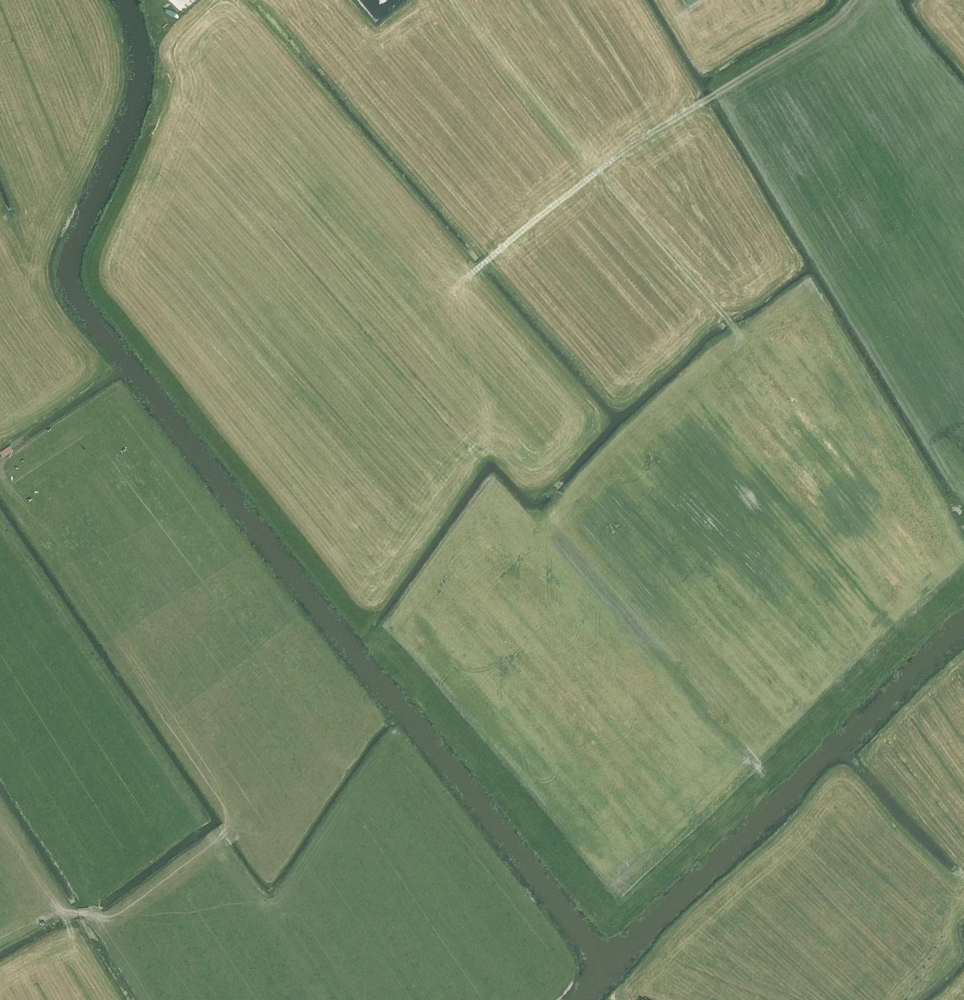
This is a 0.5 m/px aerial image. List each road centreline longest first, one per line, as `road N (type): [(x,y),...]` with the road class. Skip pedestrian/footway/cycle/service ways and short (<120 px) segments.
road 1 (track): [(856,0),(824,30),(617,156),(468,276)]

